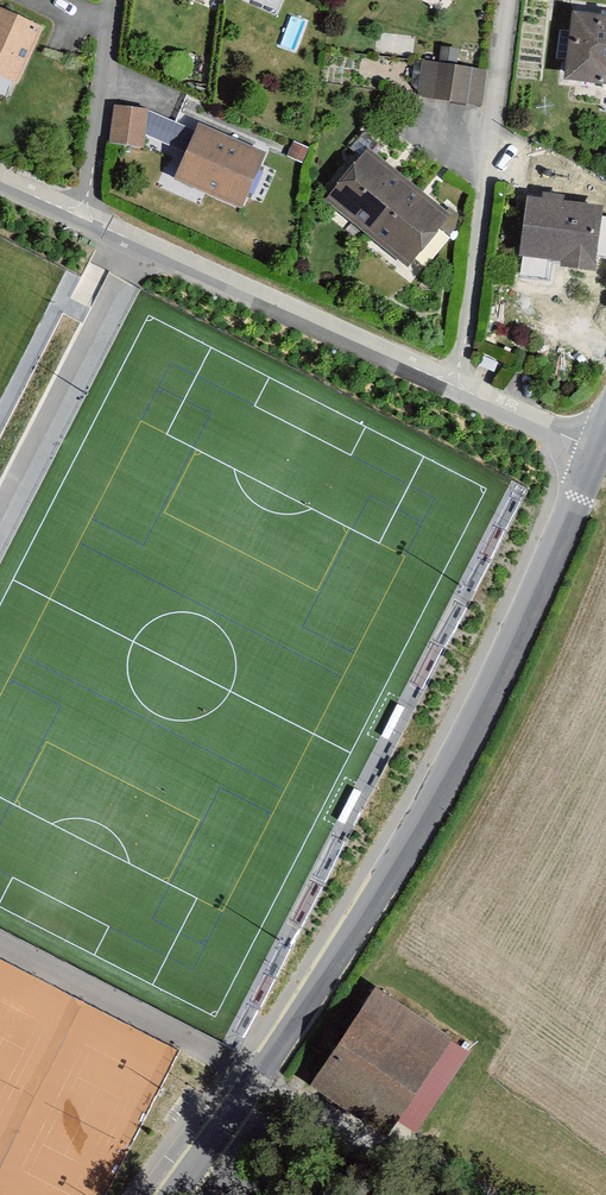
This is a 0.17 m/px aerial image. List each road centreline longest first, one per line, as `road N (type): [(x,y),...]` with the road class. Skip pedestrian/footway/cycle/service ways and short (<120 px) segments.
road 1 (tertiary): [(253,1088),(453,769),(597,451)]
road 2 (unclassified): [(86,219),(459,387)]
road 3 (unclassified): [(459,387),(506,0)]
road 4 (unclassified): [(86,219),(108,0)]
road 5 (residential): [(406,1194),(253,1088)]
road 6 (unclassified): [(459,387),(597,451)]
road 7 (tertiary): [(180,1194),(253,1088)]

